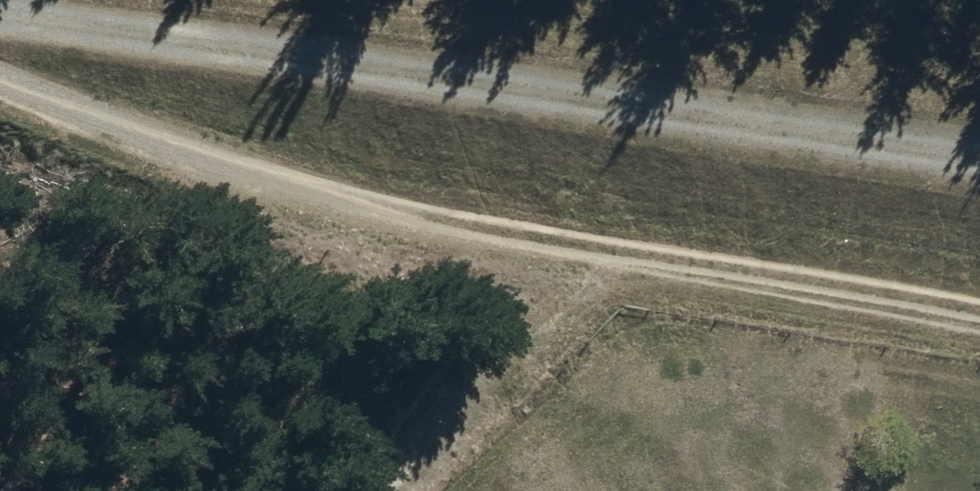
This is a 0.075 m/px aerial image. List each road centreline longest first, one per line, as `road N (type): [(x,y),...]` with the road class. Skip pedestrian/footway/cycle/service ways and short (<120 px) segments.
road 1 (track): [(0,16),(979,158)]
road 2 (track): [(376,490),(576,280),(979,339)]
road 3 (track): [(576,280),(0,80)]

